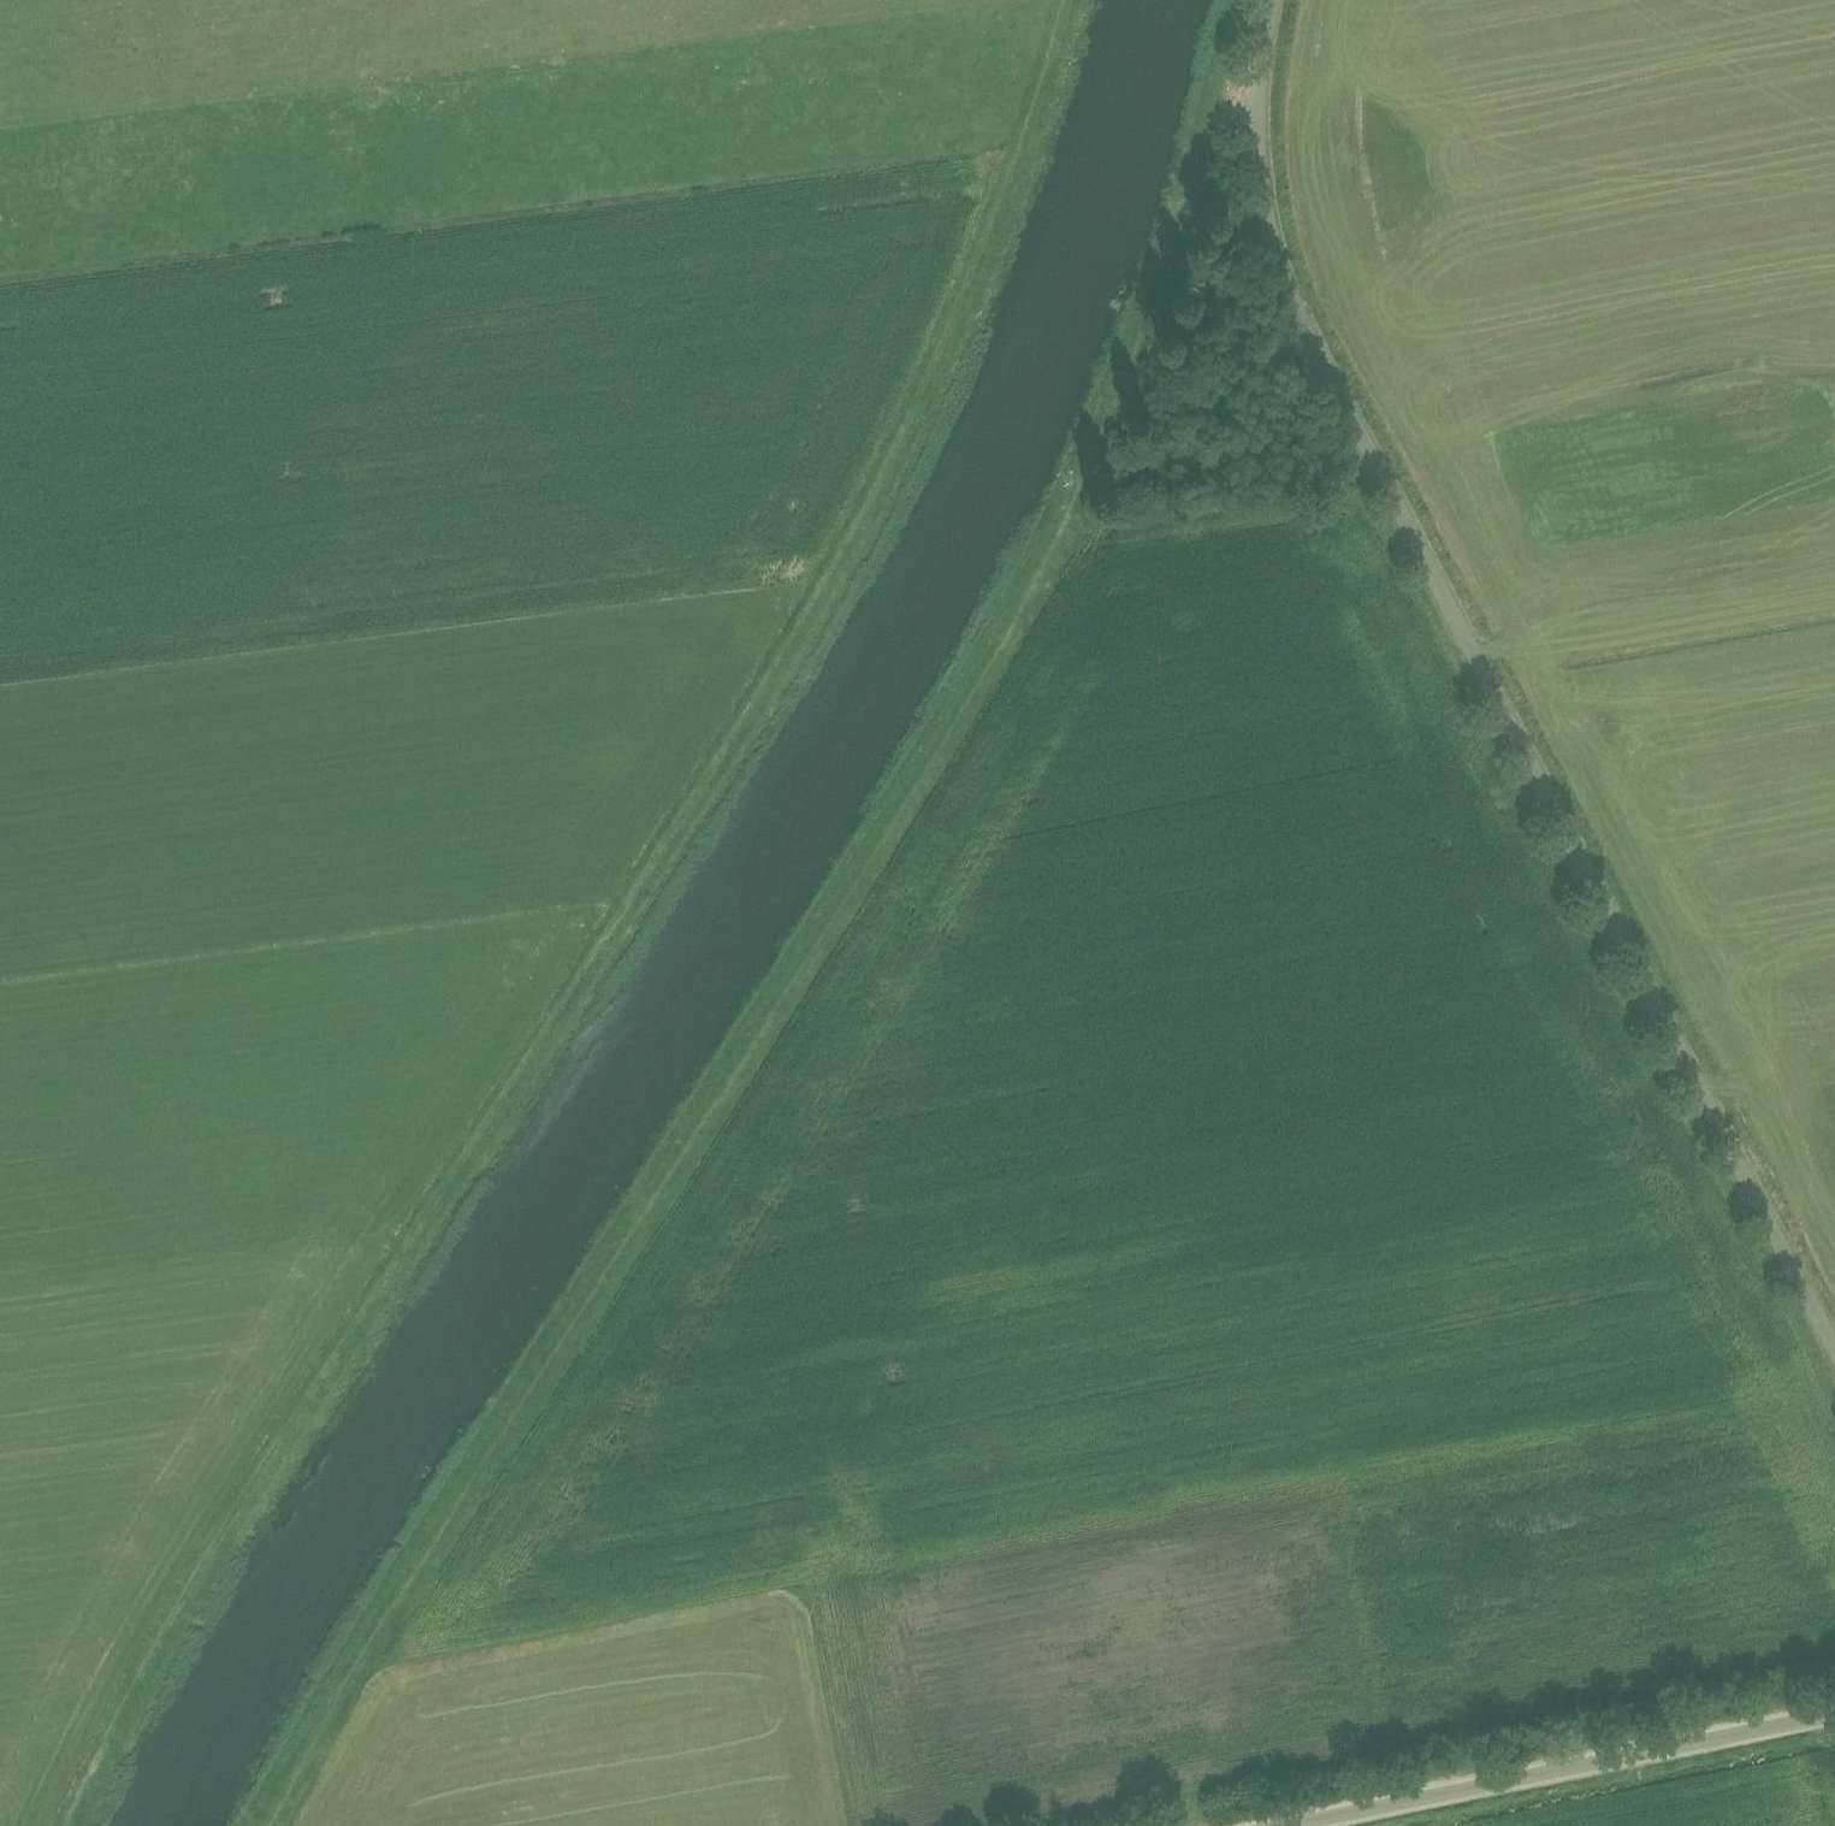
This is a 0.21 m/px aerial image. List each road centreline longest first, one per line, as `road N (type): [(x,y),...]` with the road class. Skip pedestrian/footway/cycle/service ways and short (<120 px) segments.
road 1 (unclassified): [(1834,1346),(1263,251),(1250,167),(1272,0)]
road 2 (unclassified): [(1229,1825),(1834,1711)]

